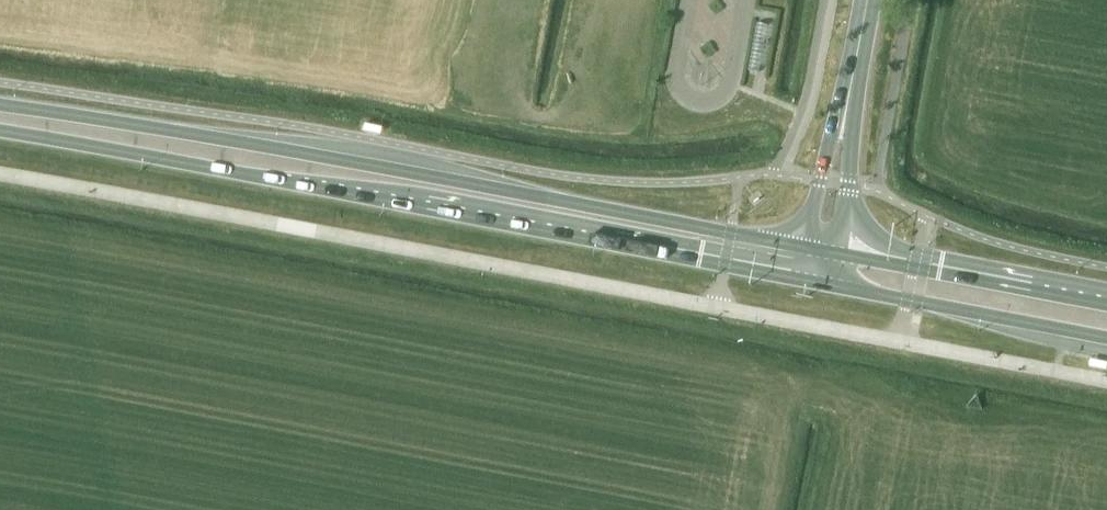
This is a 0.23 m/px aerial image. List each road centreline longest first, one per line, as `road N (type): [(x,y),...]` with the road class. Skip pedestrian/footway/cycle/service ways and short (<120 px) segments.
road 1 (primary): [(0,133),(814,282)]
road 2 (primary): [(808,246),(299,148),(0,105)]
road 3 (primary): [(814,282),(1106,337)]
road 4 (primary): [(1106,304),(835,251)]
road 5 (tertiary): [(850,101),(831,137),(808,246)]
road 6 (tertiary): [(835,251),(850,184),(850,101)]

